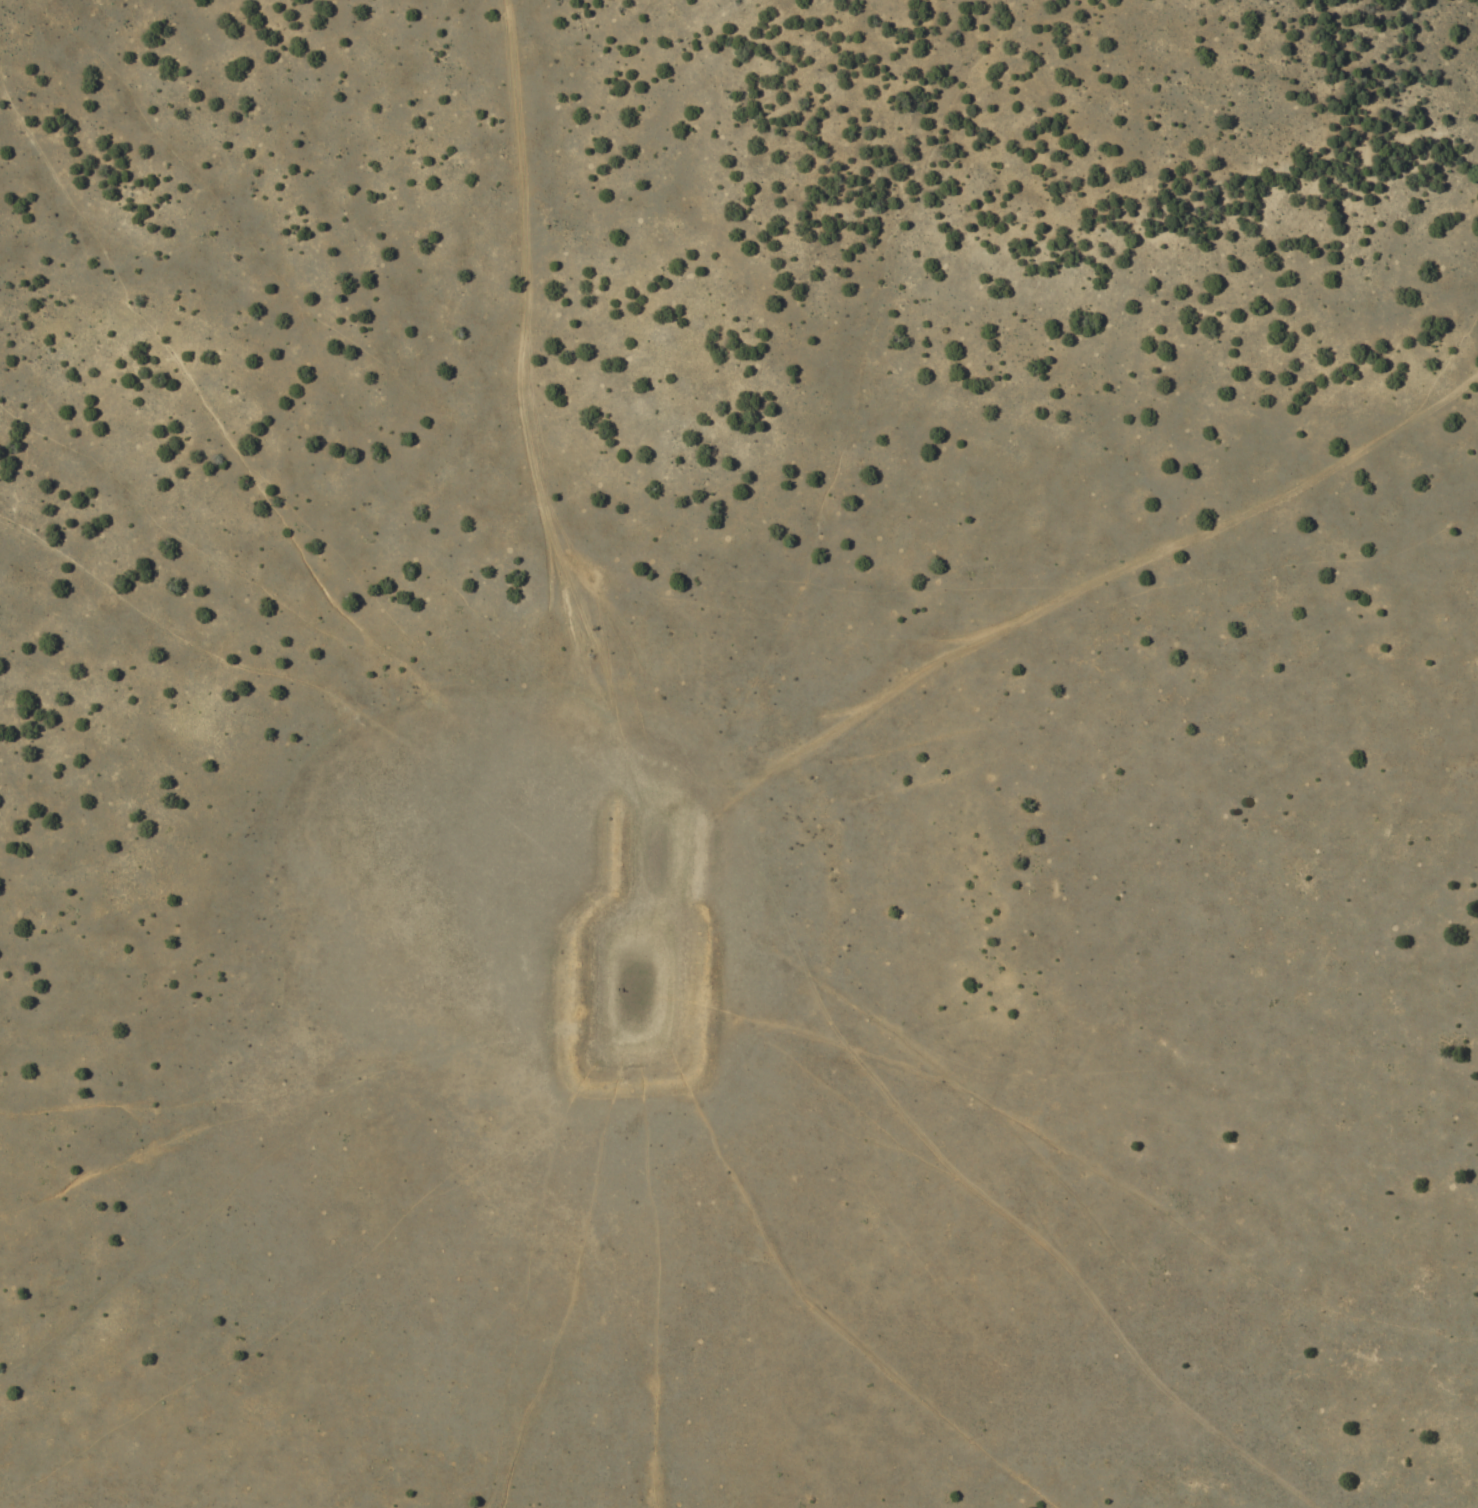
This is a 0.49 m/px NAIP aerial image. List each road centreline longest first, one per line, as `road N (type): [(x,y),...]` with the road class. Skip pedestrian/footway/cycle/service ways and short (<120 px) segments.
road 1 (residential): [(526,0),(527,83),(543,130),(548,547),(568,583),(589,703),(672,787),(736,787),(853,740),(1477,404)]

